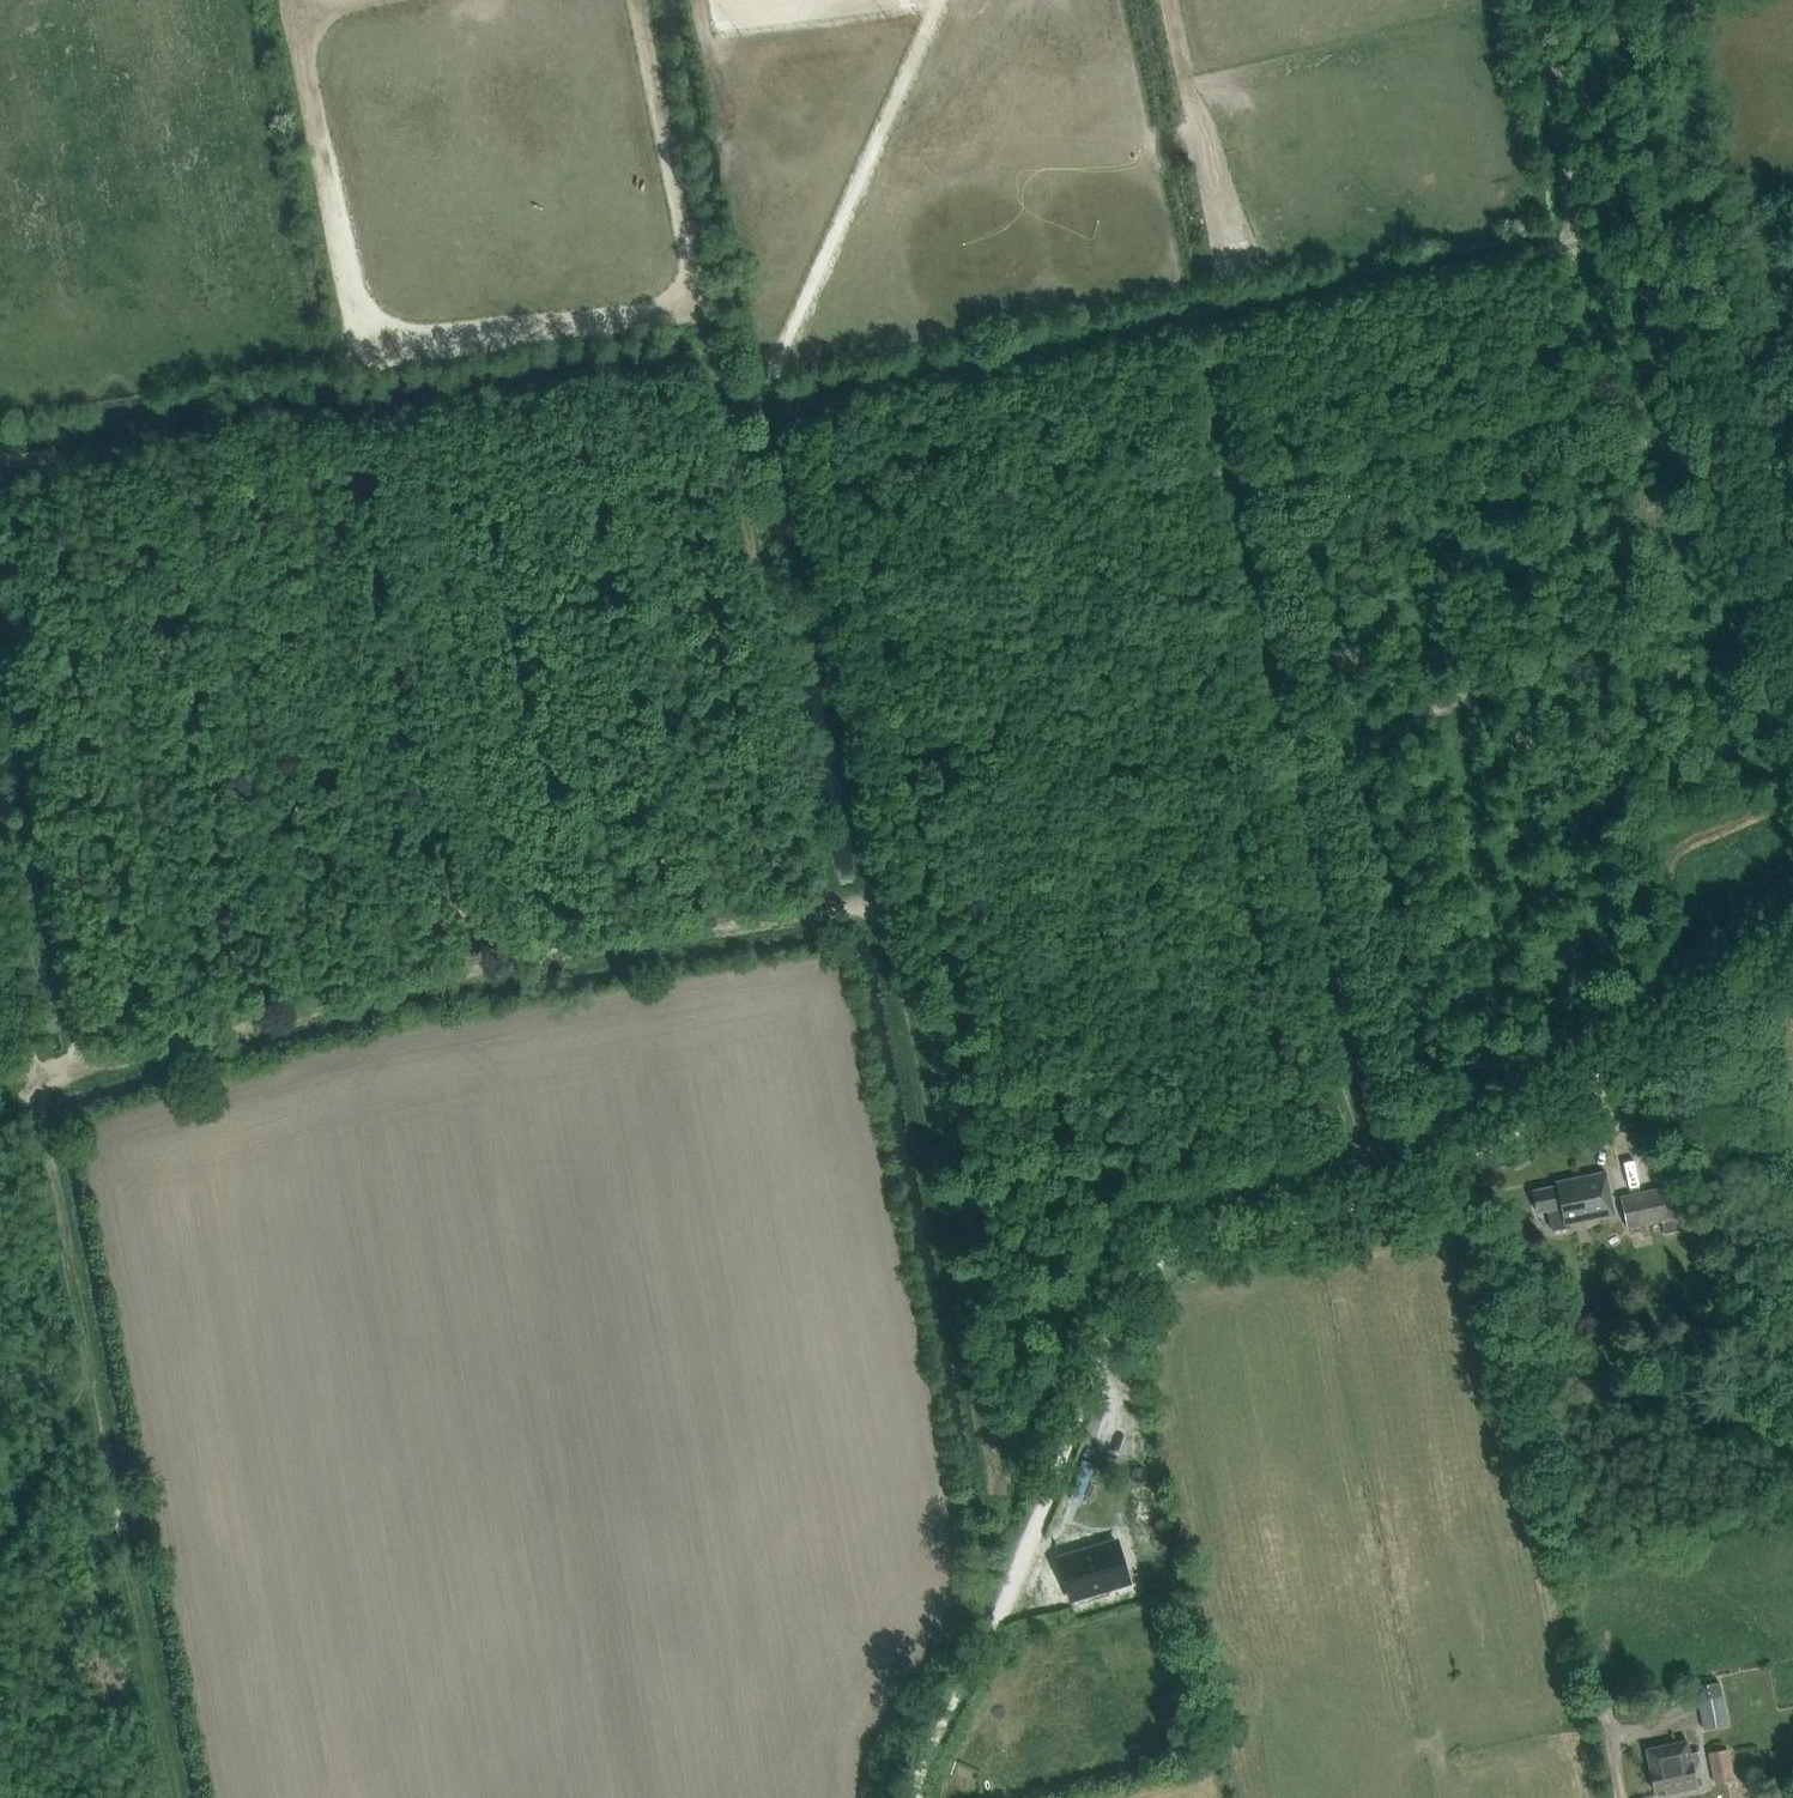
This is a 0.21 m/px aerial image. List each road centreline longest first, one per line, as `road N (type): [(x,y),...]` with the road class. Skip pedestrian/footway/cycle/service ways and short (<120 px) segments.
road 1 (track): [(920,1797),(1047,1499),(1123,1288),(1138,1270),(1198,1240),(1348,1209),(1437,1176),(1792,941)]
road 2 (unclassified): [(1612,1797),(1554,1527)]

